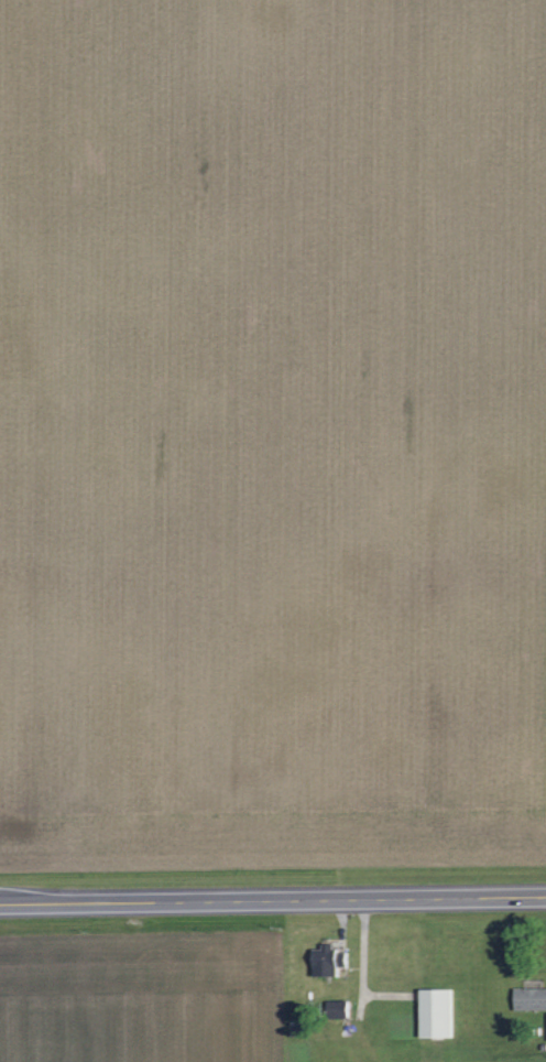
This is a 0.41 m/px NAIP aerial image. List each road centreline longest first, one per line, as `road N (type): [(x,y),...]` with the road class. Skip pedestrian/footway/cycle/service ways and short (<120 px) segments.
road 1 (primary): [(0,904),(545,897)]

